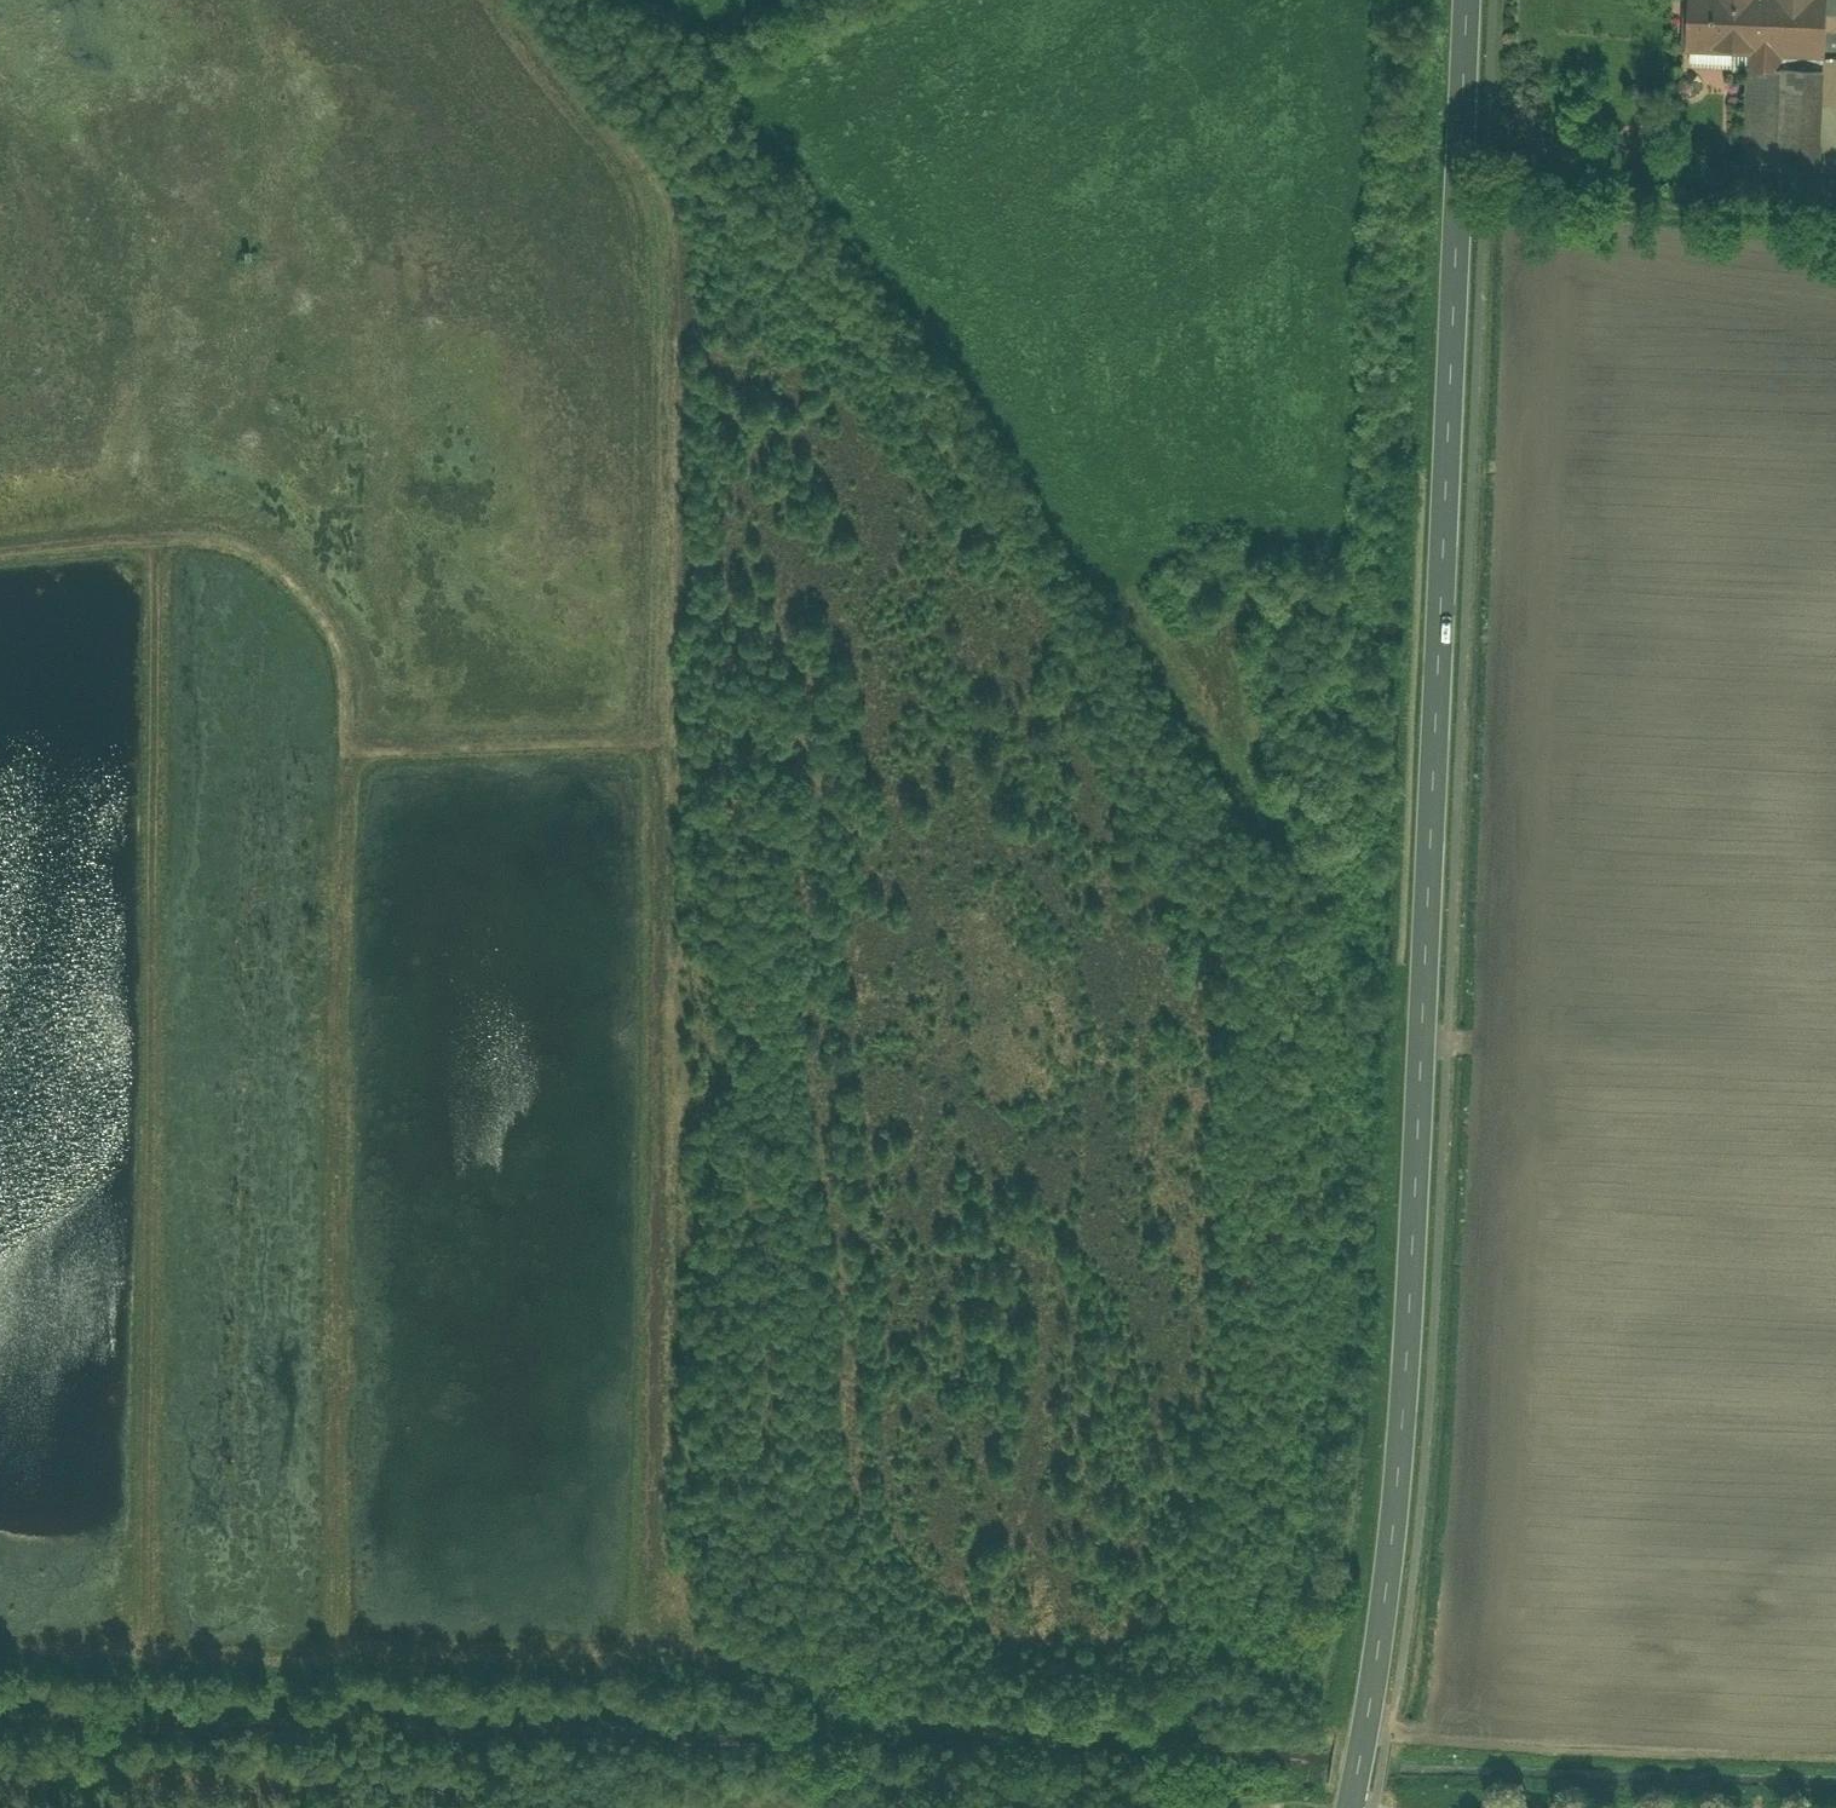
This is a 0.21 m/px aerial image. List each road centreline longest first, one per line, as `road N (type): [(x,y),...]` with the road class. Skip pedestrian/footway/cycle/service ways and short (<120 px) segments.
road 1 (tertiary): [(1347,1807),(1389,1535),(1411,1246),(1464,0)]
road 2 (track): [(1359,1741),(0,1705)]

